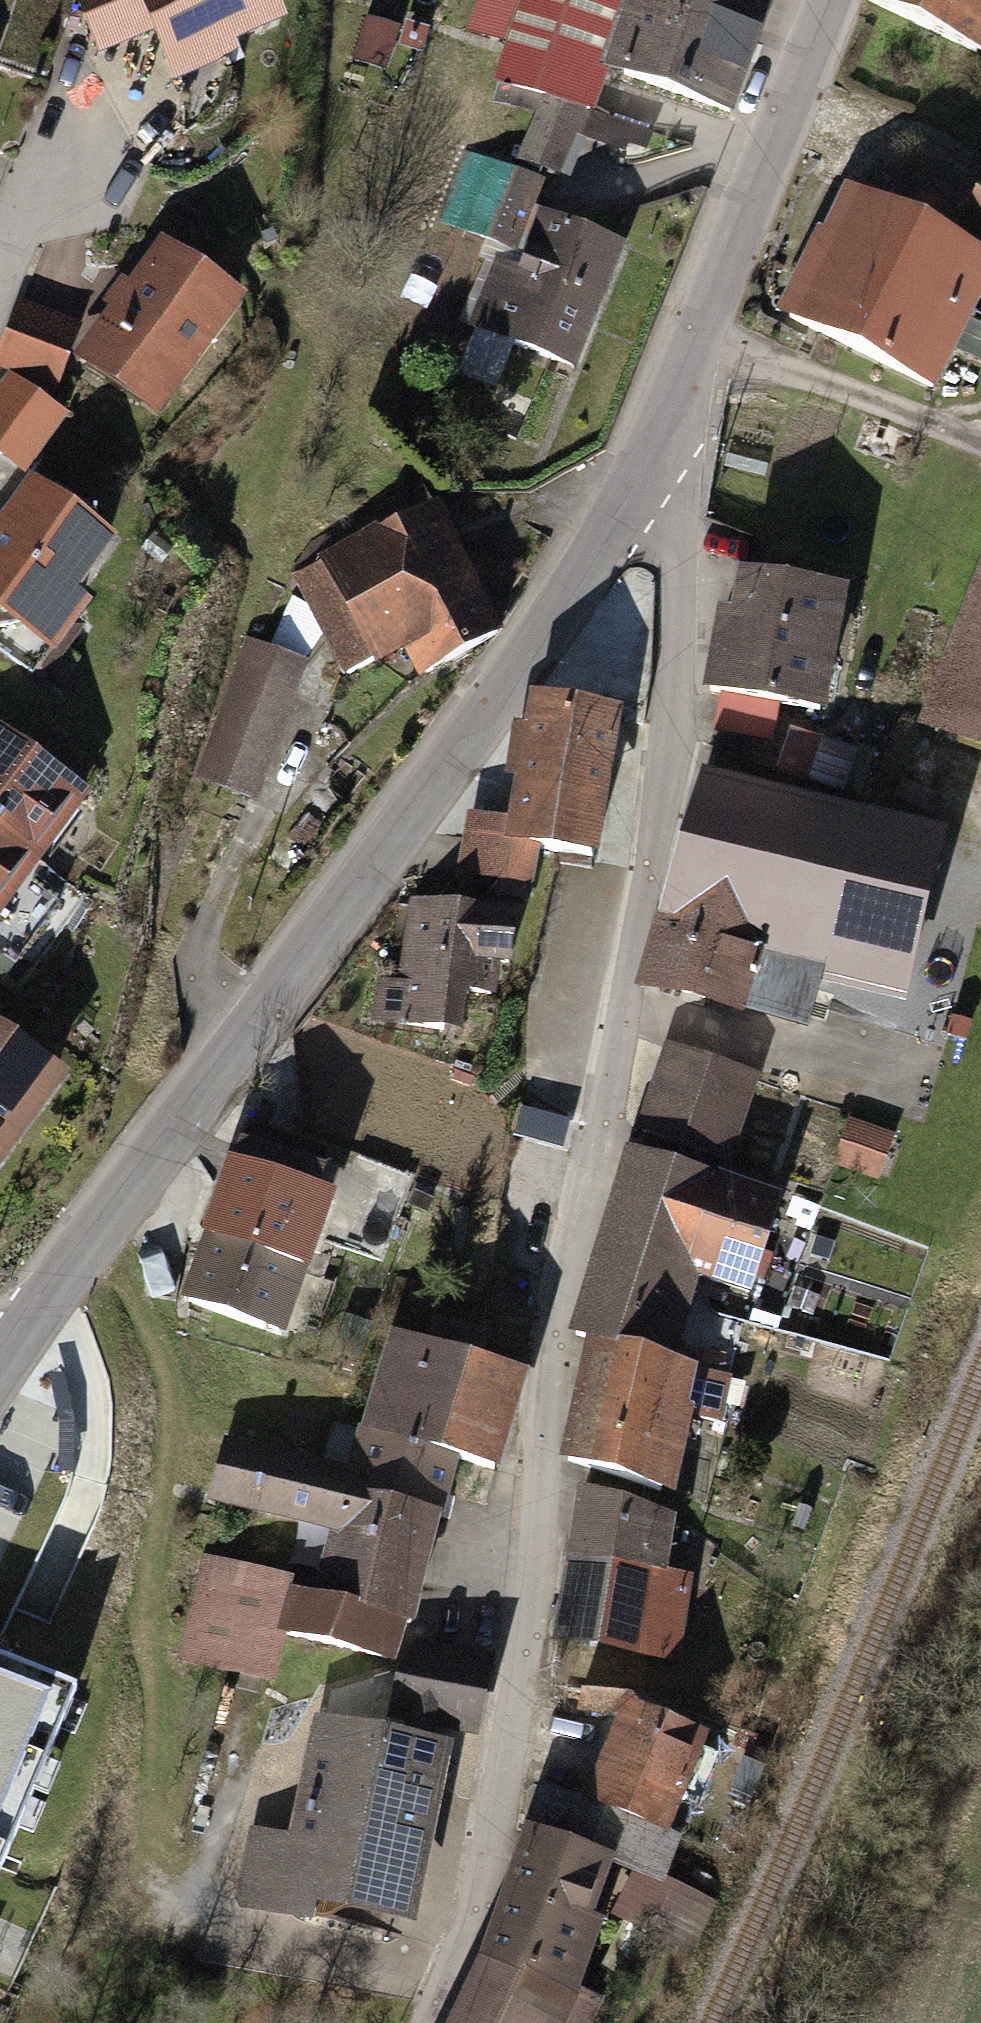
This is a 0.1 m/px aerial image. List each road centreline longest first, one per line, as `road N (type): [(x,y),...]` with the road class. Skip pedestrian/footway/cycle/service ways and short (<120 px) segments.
road 1 (residential): [(422,2022),(497,1819),(562,1433),(598,1136),(675,693),(682,520),(639,477)]
road 2 (tertiary): [(0,1362),(125,1181),(350,895),(639,477)]
road 3 (tertiary): [(699,339),(831,0)]
road 4 (residential): [(980,444),(699,339)]
road 5 (residential): [(65,166),(0,309)]
road 6 (tertiary): [(639,477),(699,339)]

